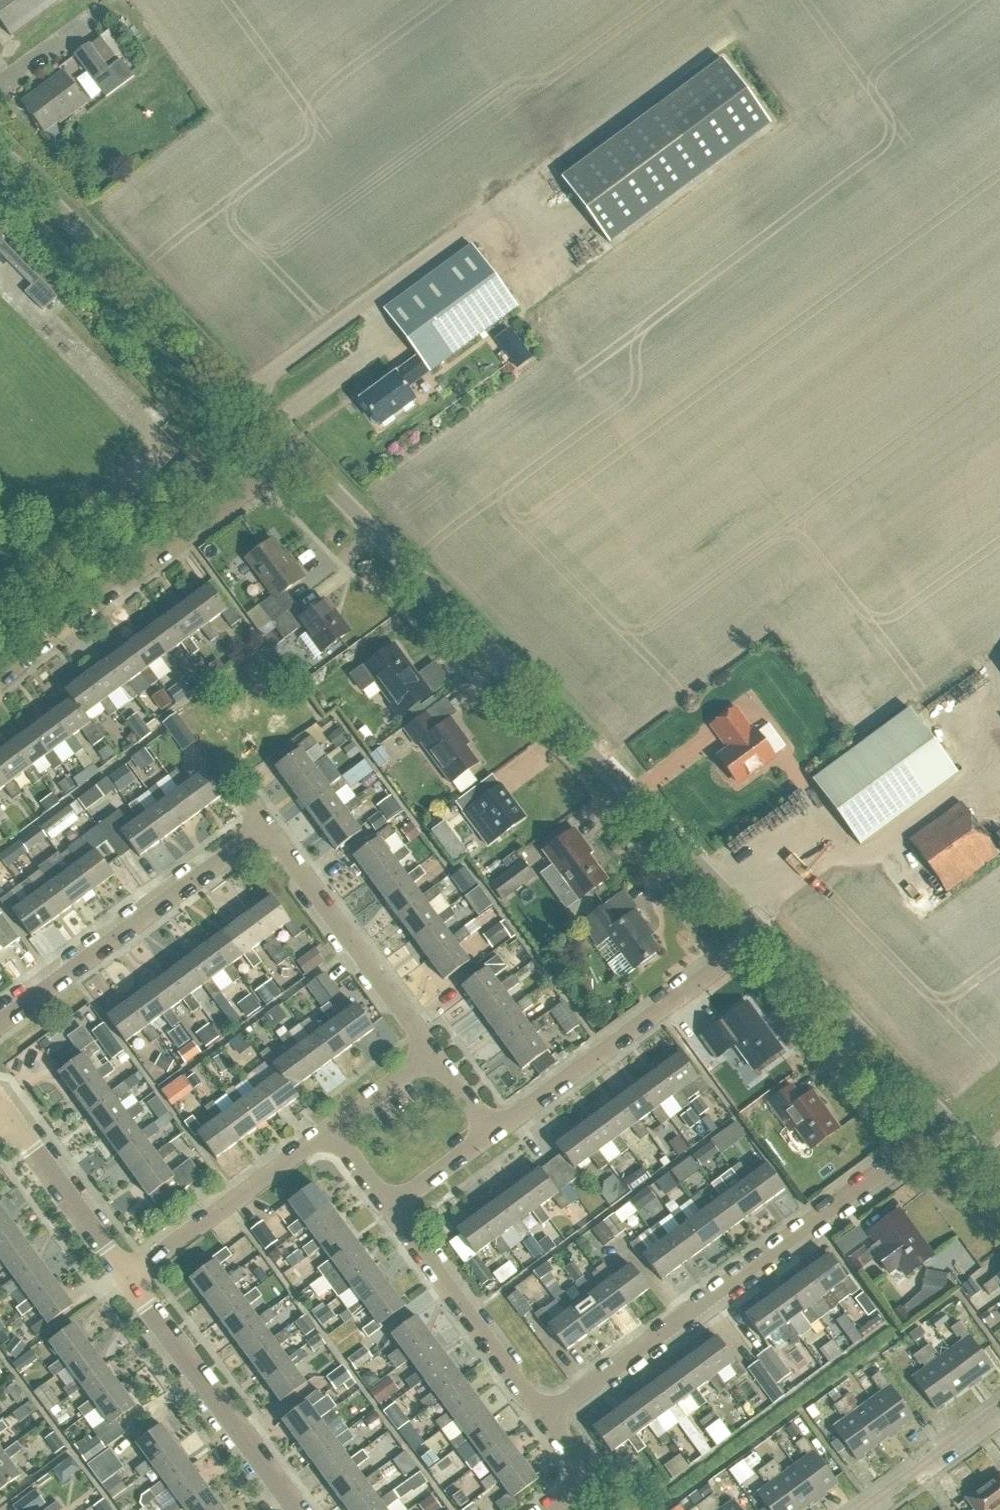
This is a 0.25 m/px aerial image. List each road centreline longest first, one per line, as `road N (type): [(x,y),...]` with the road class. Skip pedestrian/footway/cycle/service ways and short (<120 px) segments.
road 1 (unclassified): [(772,929),(294,449)]
road 2 (residential): [(436,1048),(270,838),(251,843),(0,1035)]
road 3 (residential): [(549,1415),(951,1112)]
road 4 (unclassified): [(294,449),(0,149)]
road 5 (residential): [(0,677),(294,449)]
road 6 (residential): [(502,1131),(772,929)]
road 7 (residential): [(289,1509),(126,1278)]
road 8 (residential): [(126,1278),(333,1122)]
road 9 (residential): [(549,1415),(397,1209)]
road 10 (unclassified): [(951,1112),(772,929)]
road 11 (residential): [(126,1278),(7,1125)]
road 12 (unclassified): [(871,1509),(999,1417)]
road 13 (residential): [(397,1209),(502,1131)]
road 14 (residential): [(333,1122),(436,1048)]

